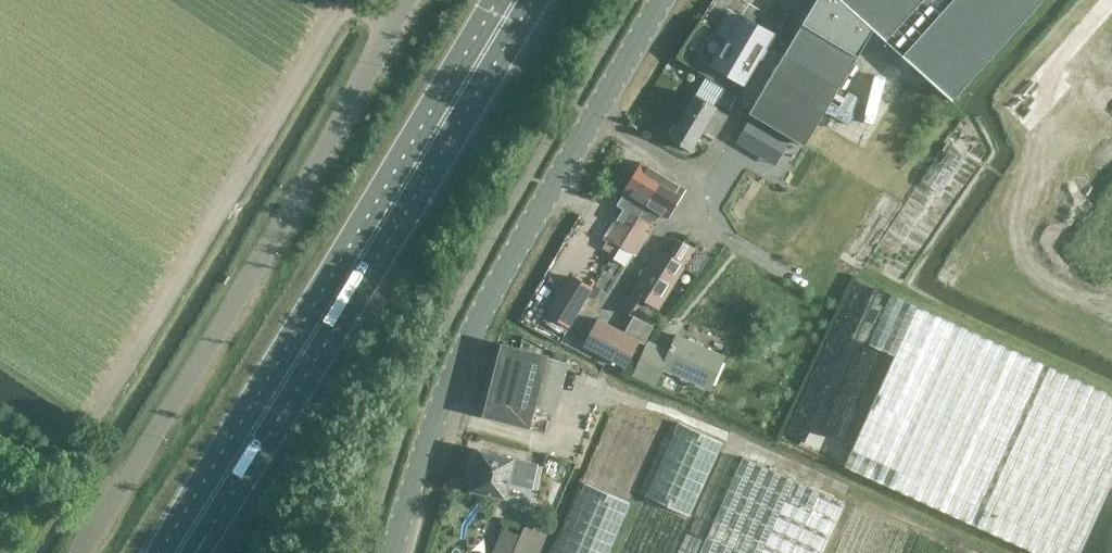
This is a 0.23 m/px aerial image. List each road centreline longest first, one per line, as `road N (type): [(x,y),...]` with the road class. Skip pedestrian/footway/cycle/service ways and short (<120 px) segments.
road 1 (unclassified): [(79,552),(407,0)]
road 2 (tertiary): [(397,552),(482,313),(660,0)]
road 3 (primary): [(511,0),(194,520)]

